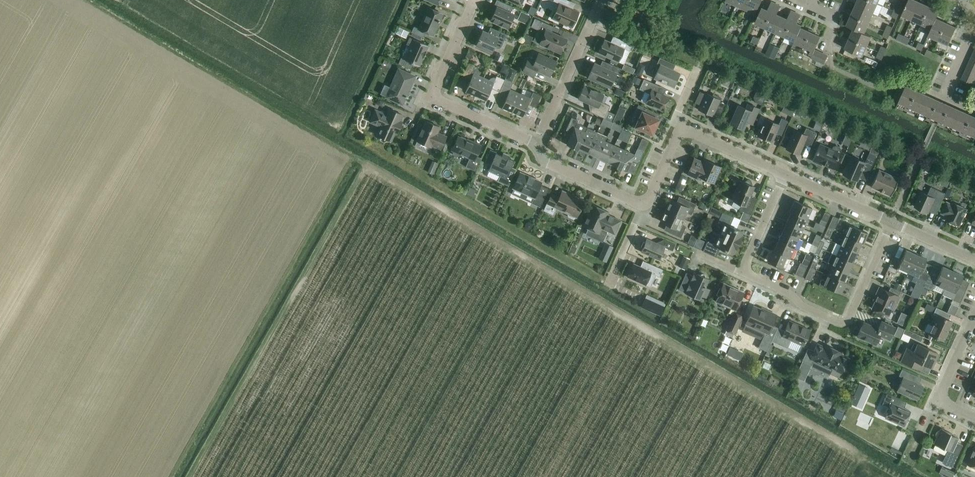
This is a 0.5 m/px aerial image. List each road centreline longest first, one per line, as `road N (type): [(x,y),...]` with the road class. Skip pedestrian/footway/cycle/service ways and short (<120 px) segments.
road 1 (residential): [(891,224),(844,322),(744,270)]
road 2 (residential): [(536,143),(435,96),(475,0)]
road 3 (residential): [(536,143),(603,0)]
road 4 (residential): [(642,204),(547,164),(536,143)]

